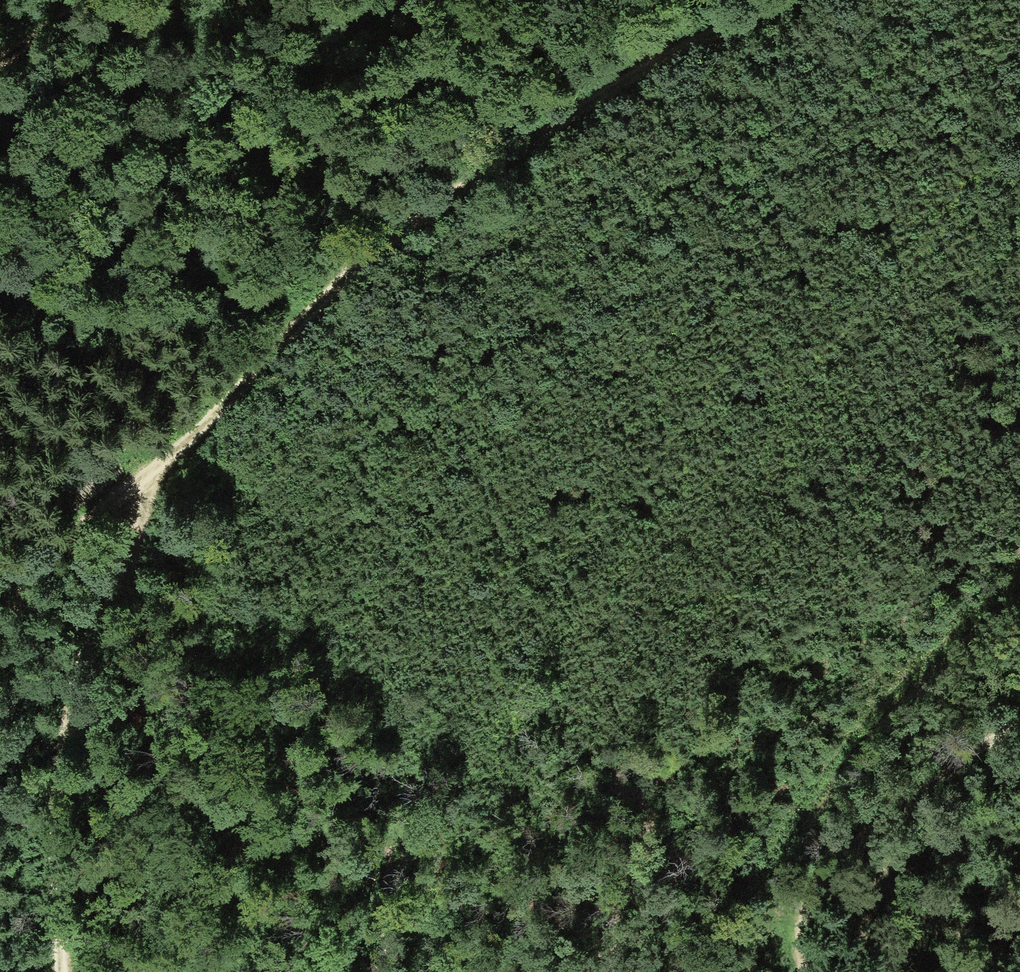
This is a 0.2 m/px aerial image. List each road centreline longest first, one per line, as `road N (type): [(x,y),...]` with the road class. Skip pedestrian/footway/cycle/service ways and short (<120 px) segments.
road 1 (track): [(802,0),(621,96),(355,271),(197,417),(151,476),(97,596),(63,732),(53,880),(59,971)]
road 2 (track): [(325,677),(571,364),(930,45),(998,0)]
road 3 (track): [(516,726),(605,587),(739,428),(1019,180)]
road 4 (track): [(805,971),(771,911),(814,808),(1019,721)]
road 5 (track): [(0,630),(62,548),(151,476)]

